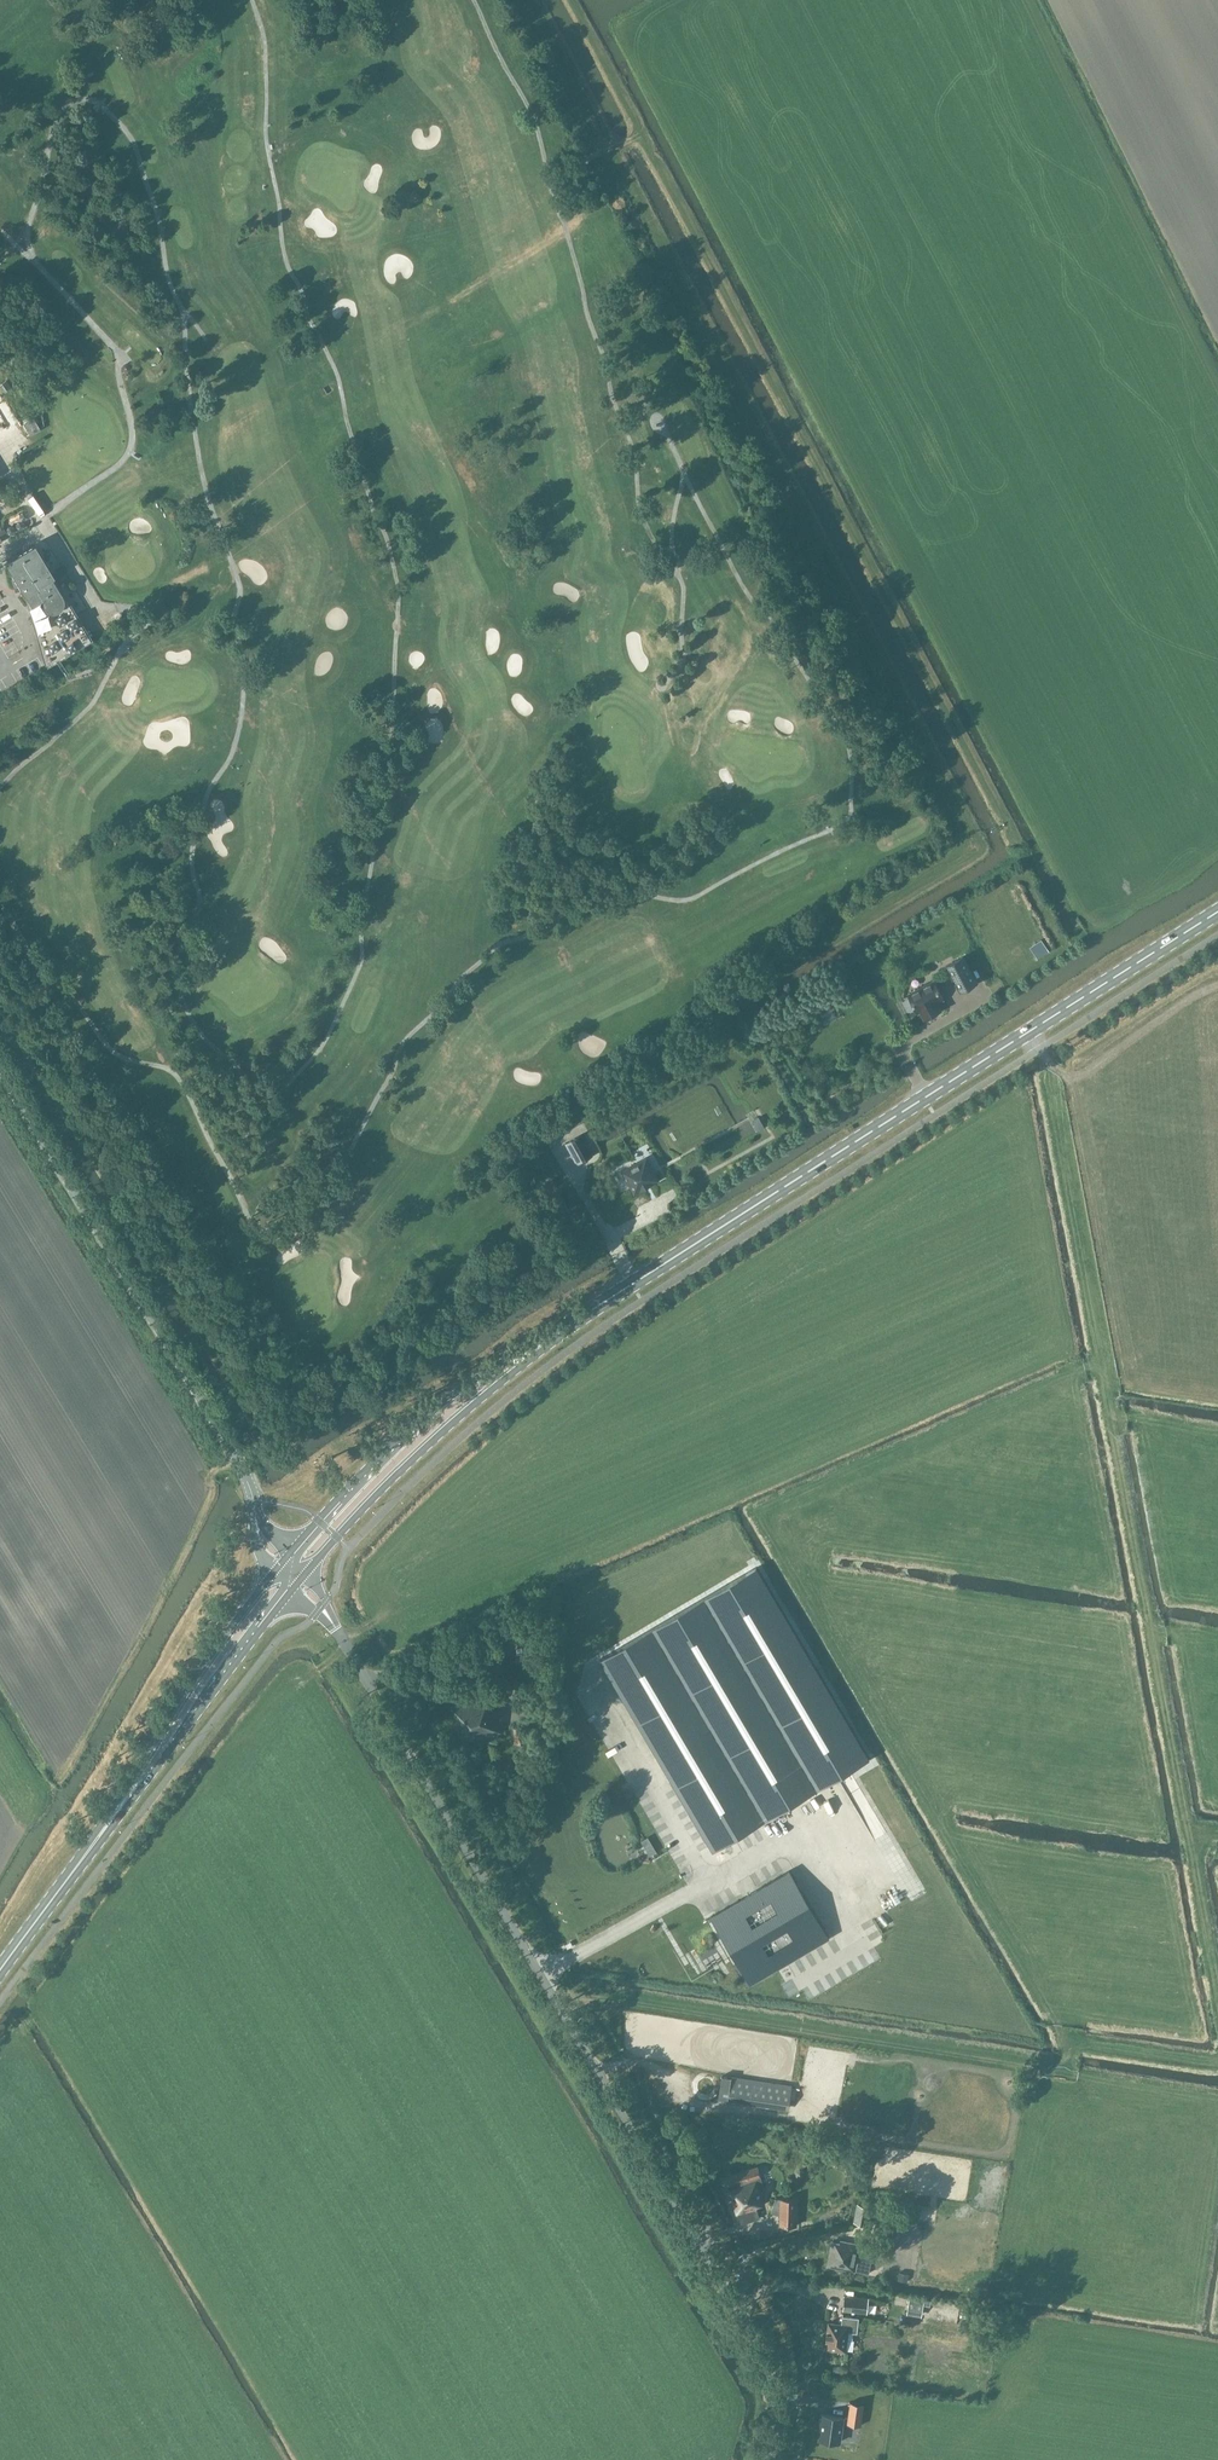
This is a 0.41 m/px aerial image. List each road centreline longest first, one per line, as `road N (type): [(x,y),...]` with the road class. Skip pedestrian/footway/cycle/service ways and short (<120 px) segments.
road 1 (unclassified): [(768,2459),(776,2395),(764,2349),(344,1641)]
road 2 (secondary): [(610,1297),(1217,912)]
road 3 (track): [(1217,2060),(1086,2045),(1068,2050),(1052,2072),(582,1995),(549,1998)]
road 4 (tertiary): [(253,1501),(245,1476),(0,1070)]
road 5 (secondary): [(610,1297),(435,1409),(290,1553)]
road 6 (secondary): [(307,1574),(452,1424),(610,1297)]
road 7 (secondary): [(272,1574),(45,1910)]
road 8 (secondary): [(45,1910),(68,1890),(288,1595)]
road 9 (track): [(1217,1838),(1192,1834),(1217,1995)]

